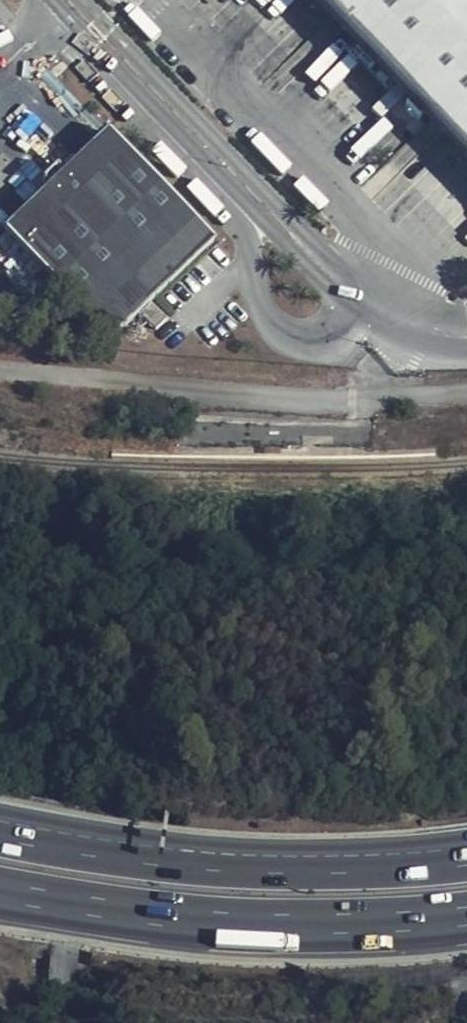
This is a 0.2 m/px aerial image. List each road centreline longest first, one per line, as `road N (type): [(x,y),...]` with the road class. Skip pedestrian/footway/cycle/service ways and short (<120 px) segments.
road 1 (unclassified): [(67,0),(364,304),(424,338)]
road 2 (motorway): [(466,858),(276,866),(96,852),(0,835)]
road 3 (motorway): [(0,888),(222,918),(466,913)]

